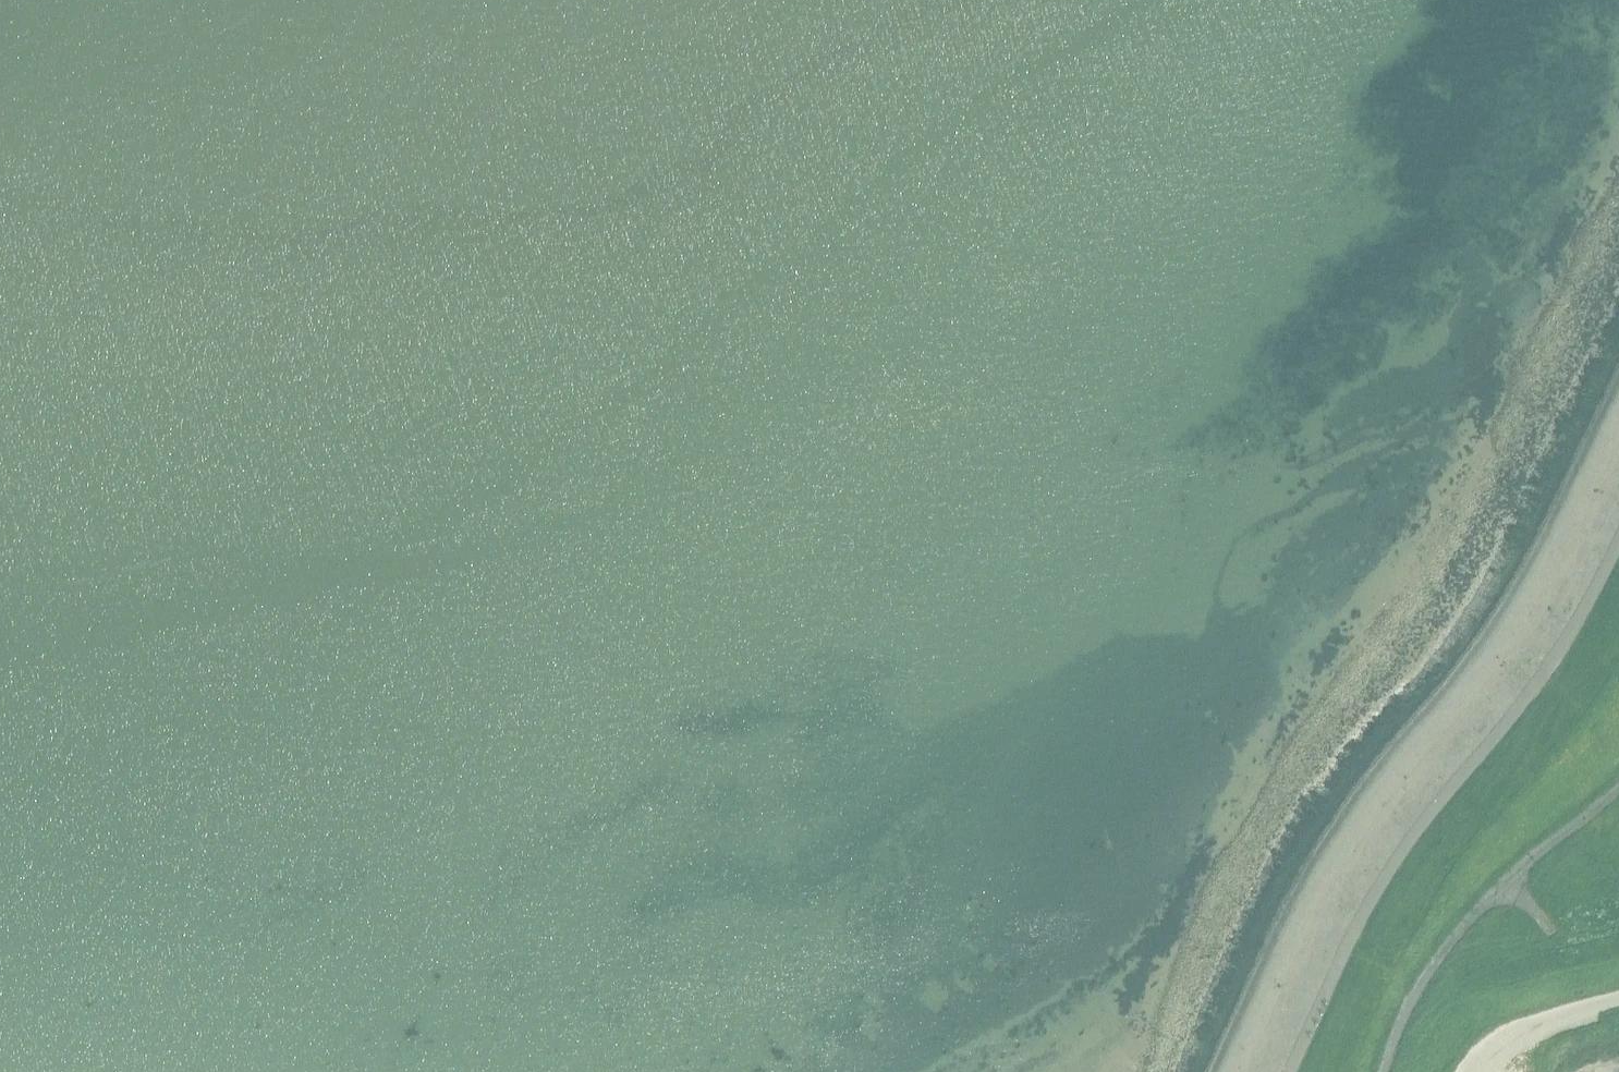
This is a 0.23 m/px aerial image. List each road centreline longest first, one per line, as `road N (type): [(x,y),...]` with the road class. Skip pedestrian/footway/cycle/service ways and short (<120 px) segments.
road 1 (track): [(1384,1071),(1419,988),(1466,921),(1618,791)]
road 2 (unclassified): [(1464,1071),(1519,1032),(1618,1004)]

